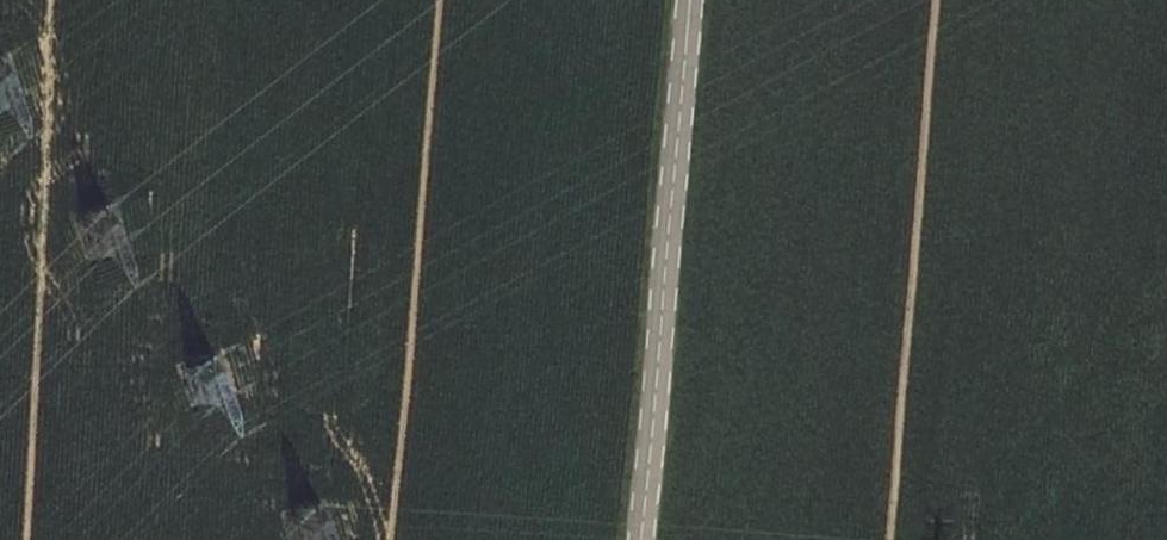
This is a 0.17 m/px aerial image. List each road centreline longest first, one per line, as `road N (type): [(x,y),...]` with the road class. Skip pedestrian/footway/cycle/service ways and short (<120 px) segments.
road 1 (unclassified): [(648,539),(698,0)]

